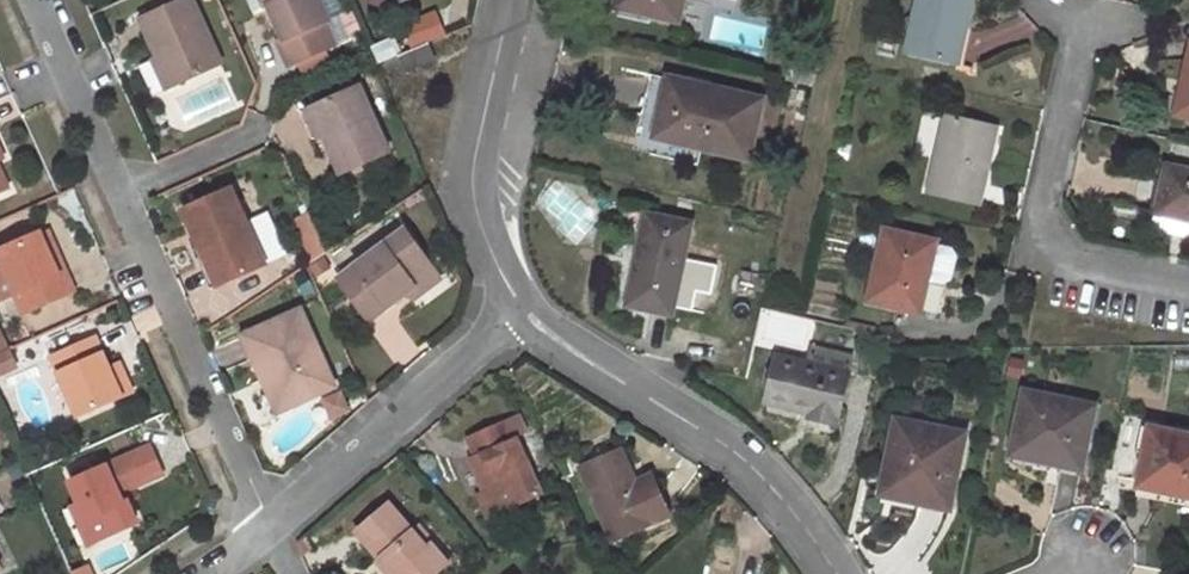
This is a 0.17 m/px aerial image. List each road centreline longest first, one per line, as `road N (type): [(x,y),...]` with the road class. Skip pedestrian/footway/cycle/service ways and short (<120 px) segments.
road 1 (residential): [(28,0),(268,527)]
road 2 (residential): [(518,311),(739,456),(835,573)]
road 3 (residential): [(1188,279),(1033,249),(1085,20)]
road 4 (residential): [(518,311),(268,527)]
road 5 (residential): [(514,0),(472,186),(518,311)]

